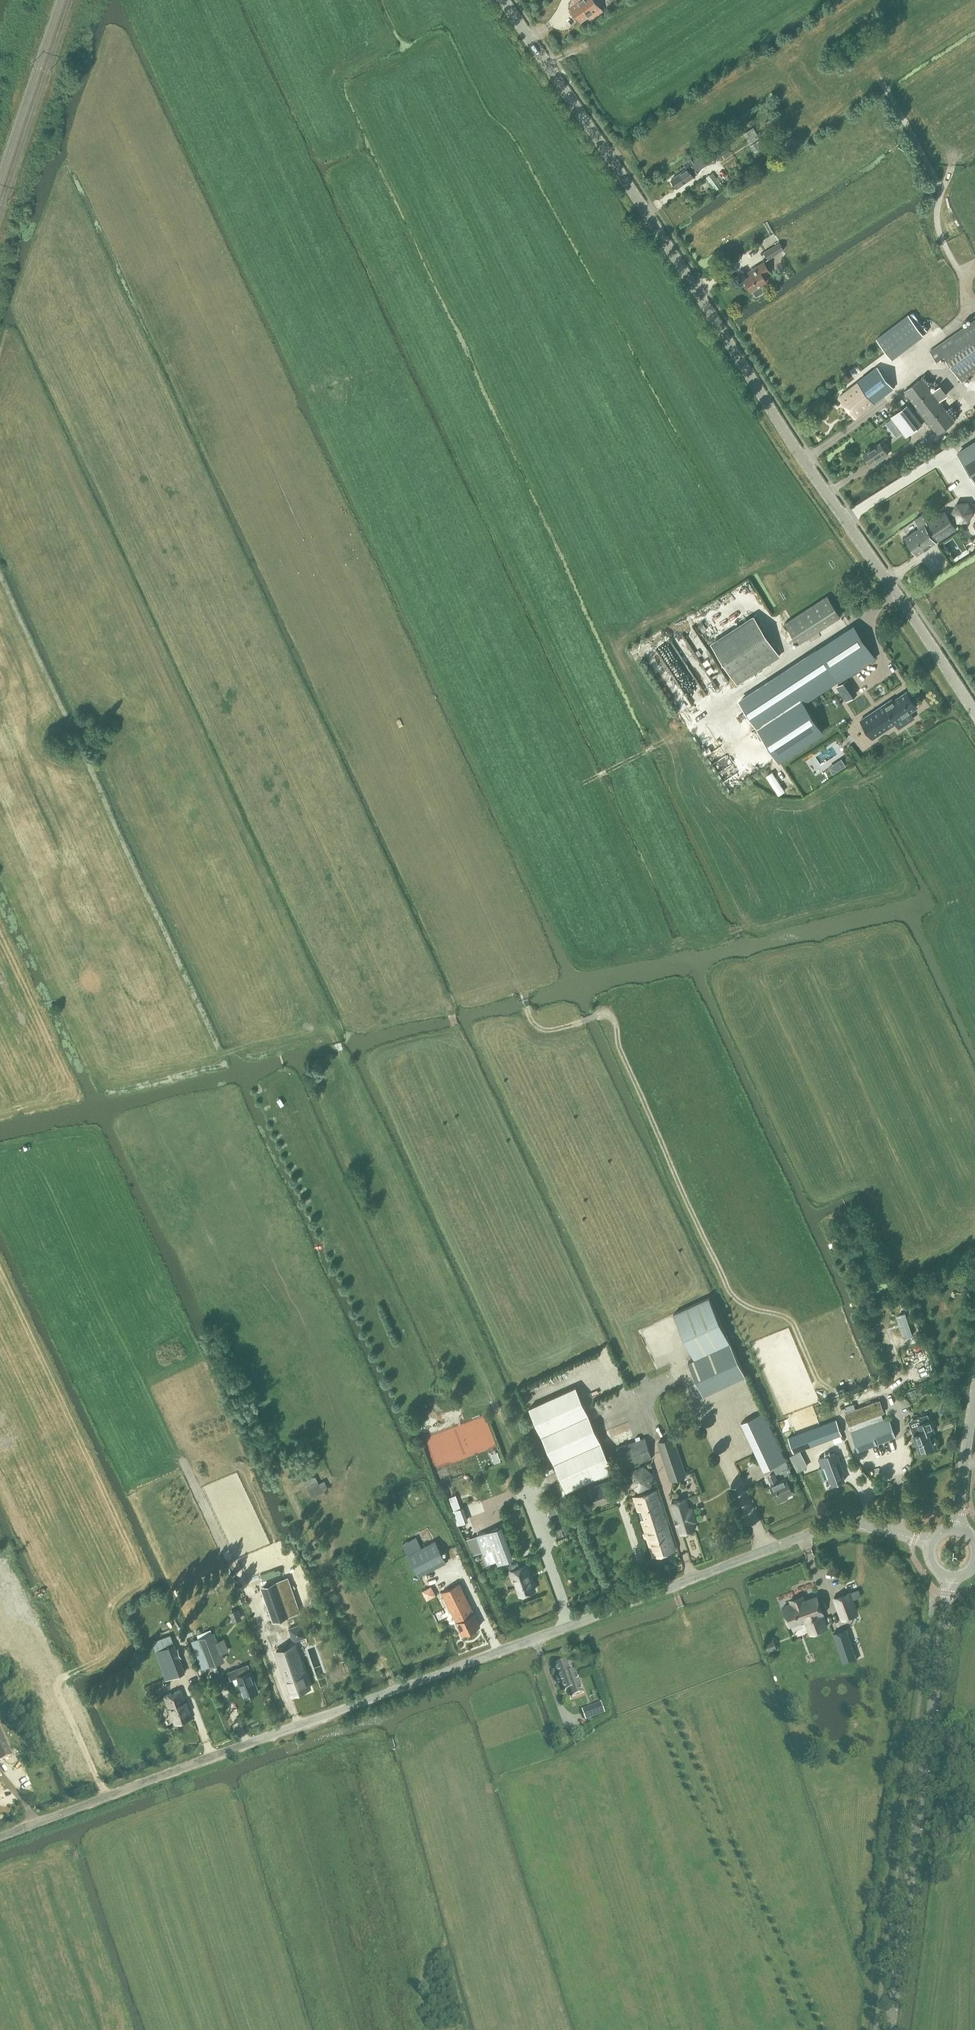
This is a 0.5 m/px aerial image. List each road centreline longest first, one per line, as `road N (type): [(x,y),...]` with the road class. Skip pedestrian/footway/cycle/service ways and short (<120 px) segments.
road 1 (unclassified): [(0,1837),(816,1531),(867,1526),(933,1545)]
road 2 (tertiary): [(974,710),(503,0)]
road 3 (track): [(477,1789),(405,1740),(306,1761),(246,1793),(167,1810),(94,1849),(0,1875)]
road 4 (tertiary): [(891,2029),(952,1576)]
road 5 (track): [(897,393),(924,347),(965,318),(969,302),(966,277),(937,219),(942,191),(882,82)]
road 6 (tertiary): [(958,1530),(974,1395)]

